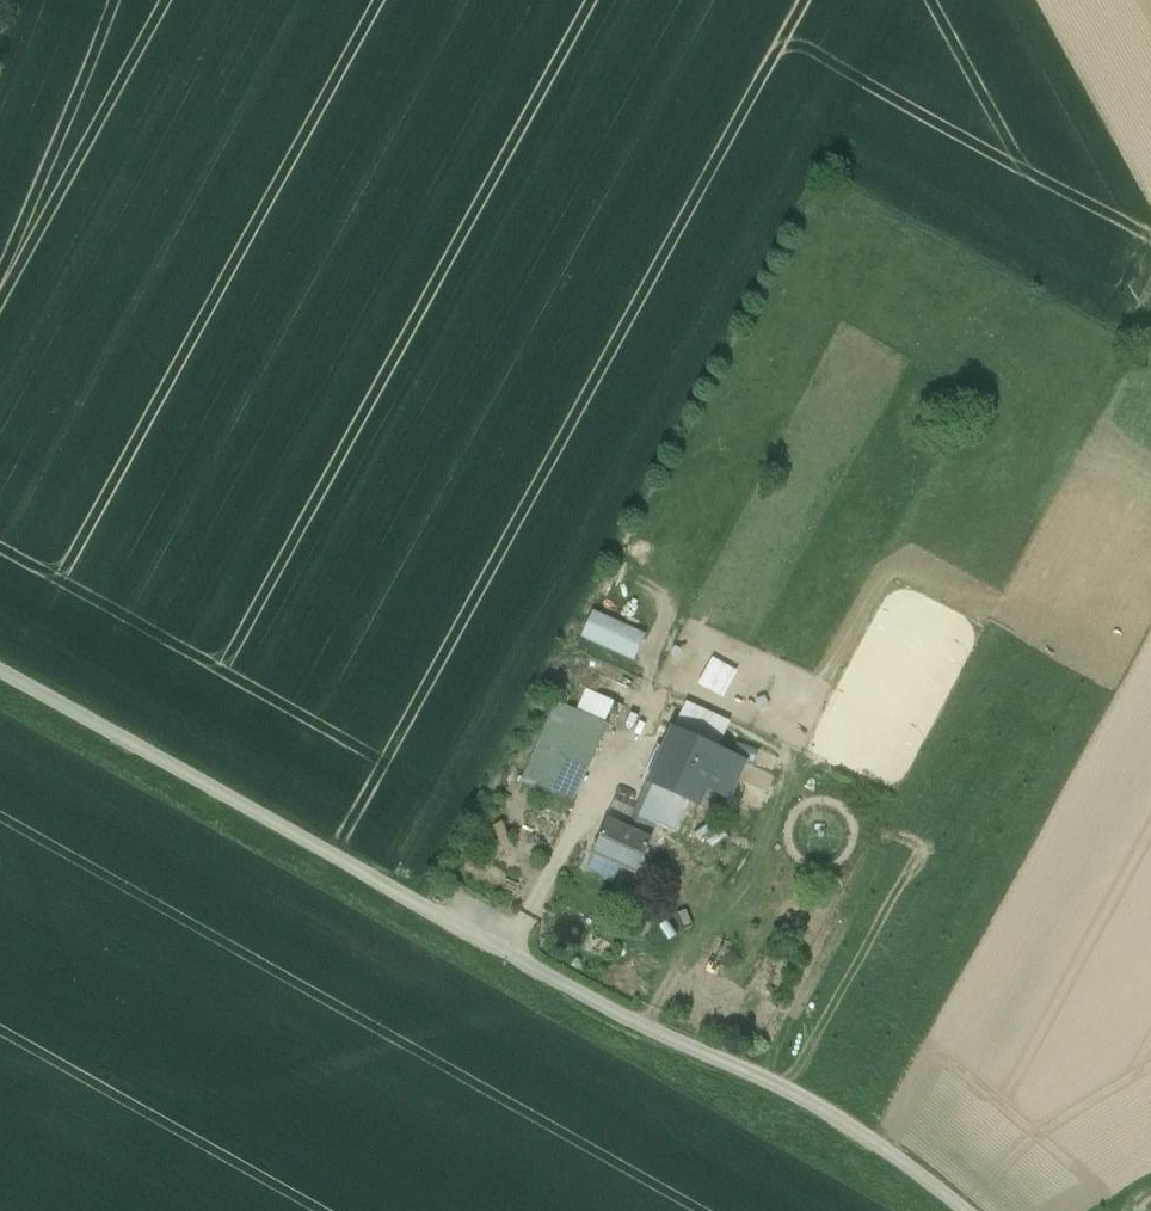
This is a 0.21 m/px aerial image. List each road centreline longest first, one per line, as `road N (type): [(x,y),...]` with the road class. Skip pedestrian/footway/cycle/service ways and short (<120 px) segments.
road 1 (track): [(968,1210),(801,1097),(506,955)]
road 2 (track): [(506,955),(618,745)]

